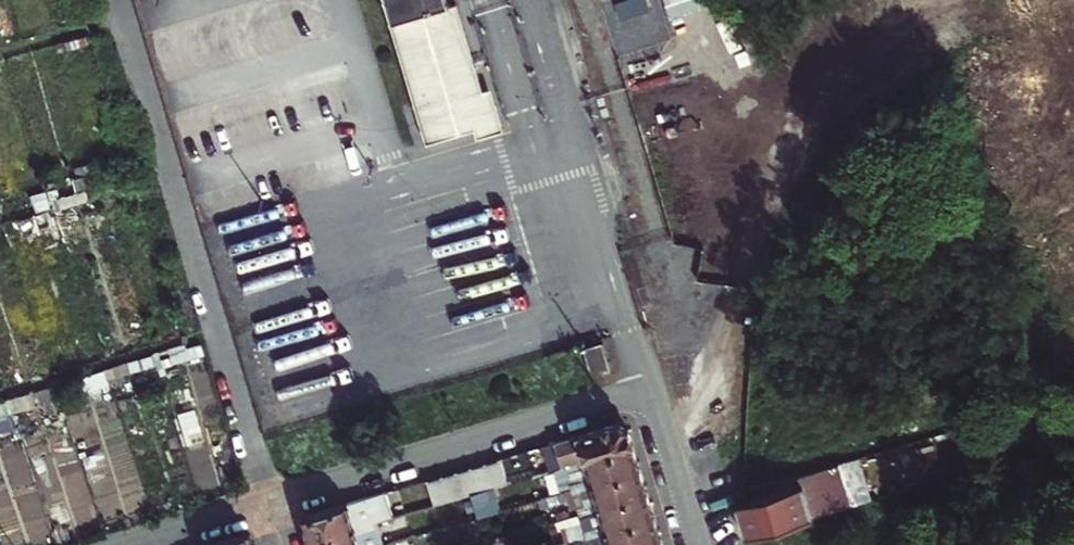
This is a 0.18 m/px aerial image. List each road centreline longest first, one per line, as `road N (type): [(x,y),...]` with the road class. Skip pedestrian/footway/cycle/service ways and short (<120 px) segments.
road 1 (tertiary): [(648,393),(522,0)]
road 2 (residential): [(648,393),(271,504)]
road 3 (tertiary): [(696,544),(648,393)]
road 4 (residential): [(271,504),(132,544)]

